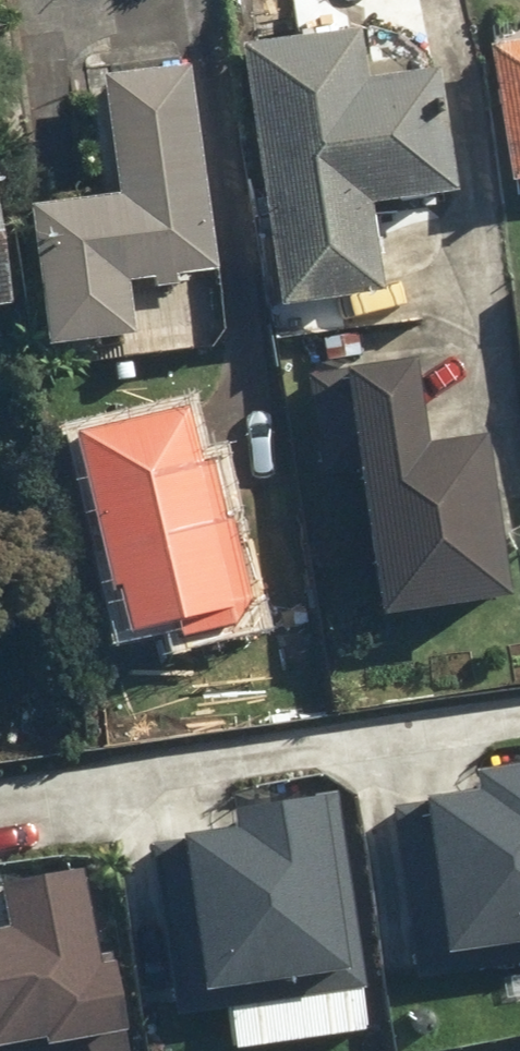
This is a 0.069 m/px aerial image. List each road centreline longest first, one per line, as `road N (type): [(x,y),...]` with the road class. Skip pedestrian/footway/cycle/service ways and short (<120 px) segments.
road 1 (residential): [(0,812),(519,740)]

